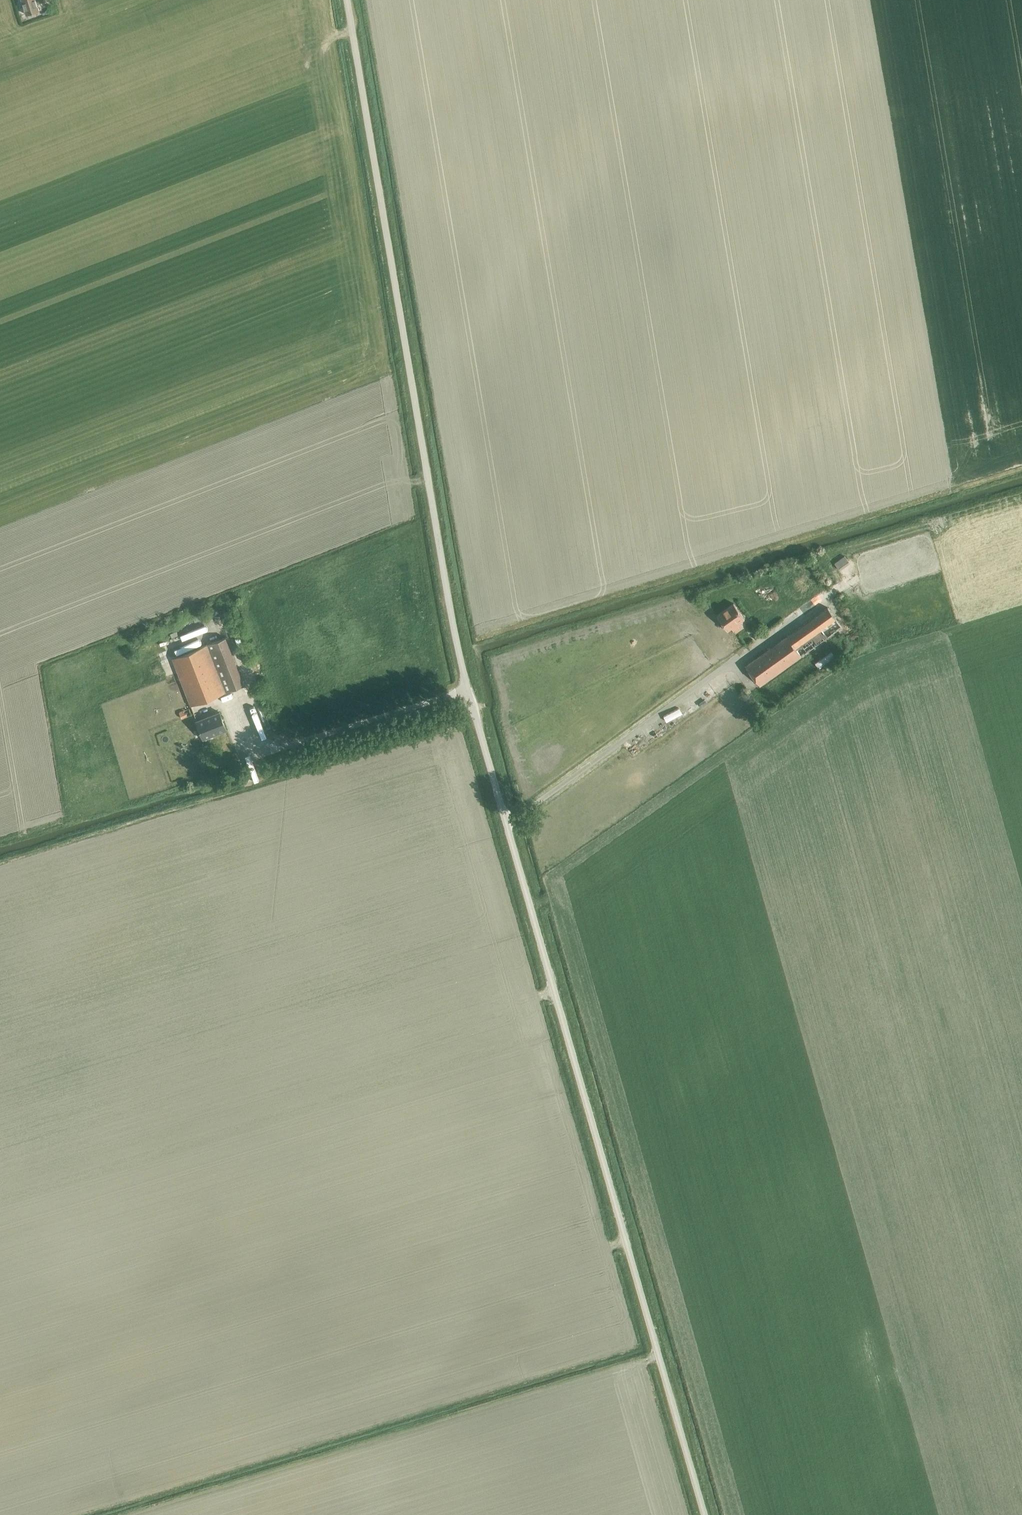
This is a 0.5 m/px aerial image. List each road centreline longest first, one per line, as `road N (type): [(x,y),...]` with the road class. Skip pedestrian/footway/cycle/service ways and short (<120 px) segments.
road 1 (unclassified): [(505,819),(443,569),(346,0)]
road 2 (unclassified): [(706,1514),(505,819)]
road 3 (unclassified): [(505,819),(731,660)]

